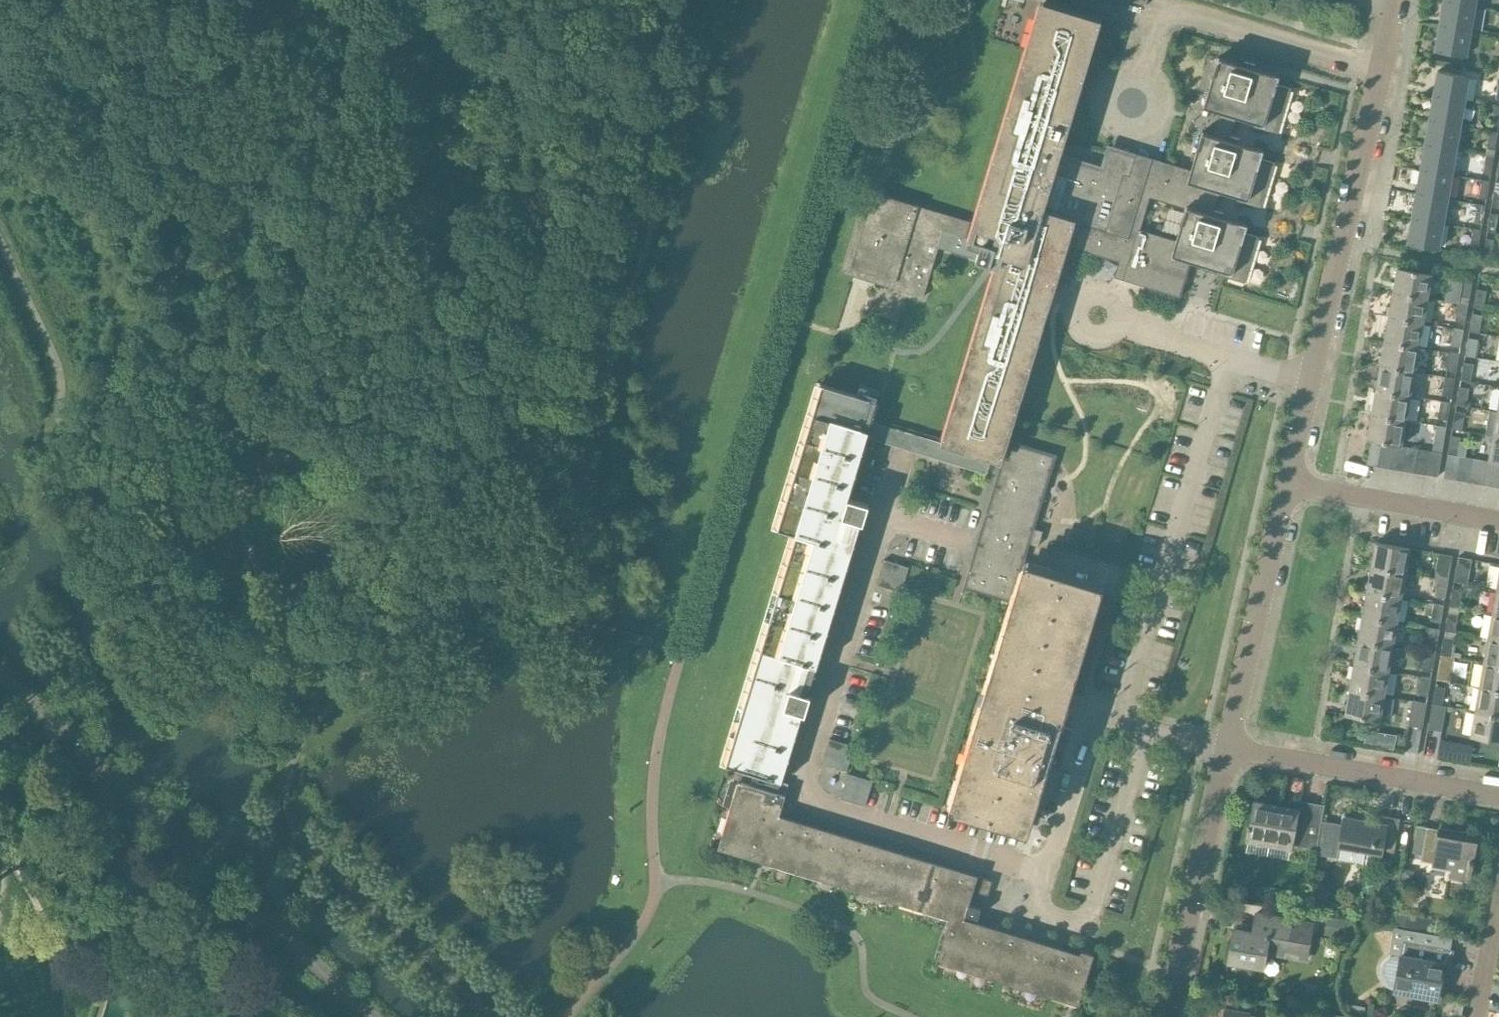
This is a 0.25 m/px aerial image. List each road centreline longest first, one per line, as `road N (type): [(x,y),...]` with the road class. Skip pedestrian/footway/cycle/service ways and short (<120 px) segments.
road 1 (residential): [(1288,484),(1402,0)]
road 2 (residential): [(1498,798),(1225,750)]
road 3 (residential): [(1225,750),(1288,484)]
road 4 (residential): [(1165,1016),(1225,750)]
road 5 (residential): [(1498,523),(1288,484)]
road 6 (residential): [(1473,1016),(1498,866)]

